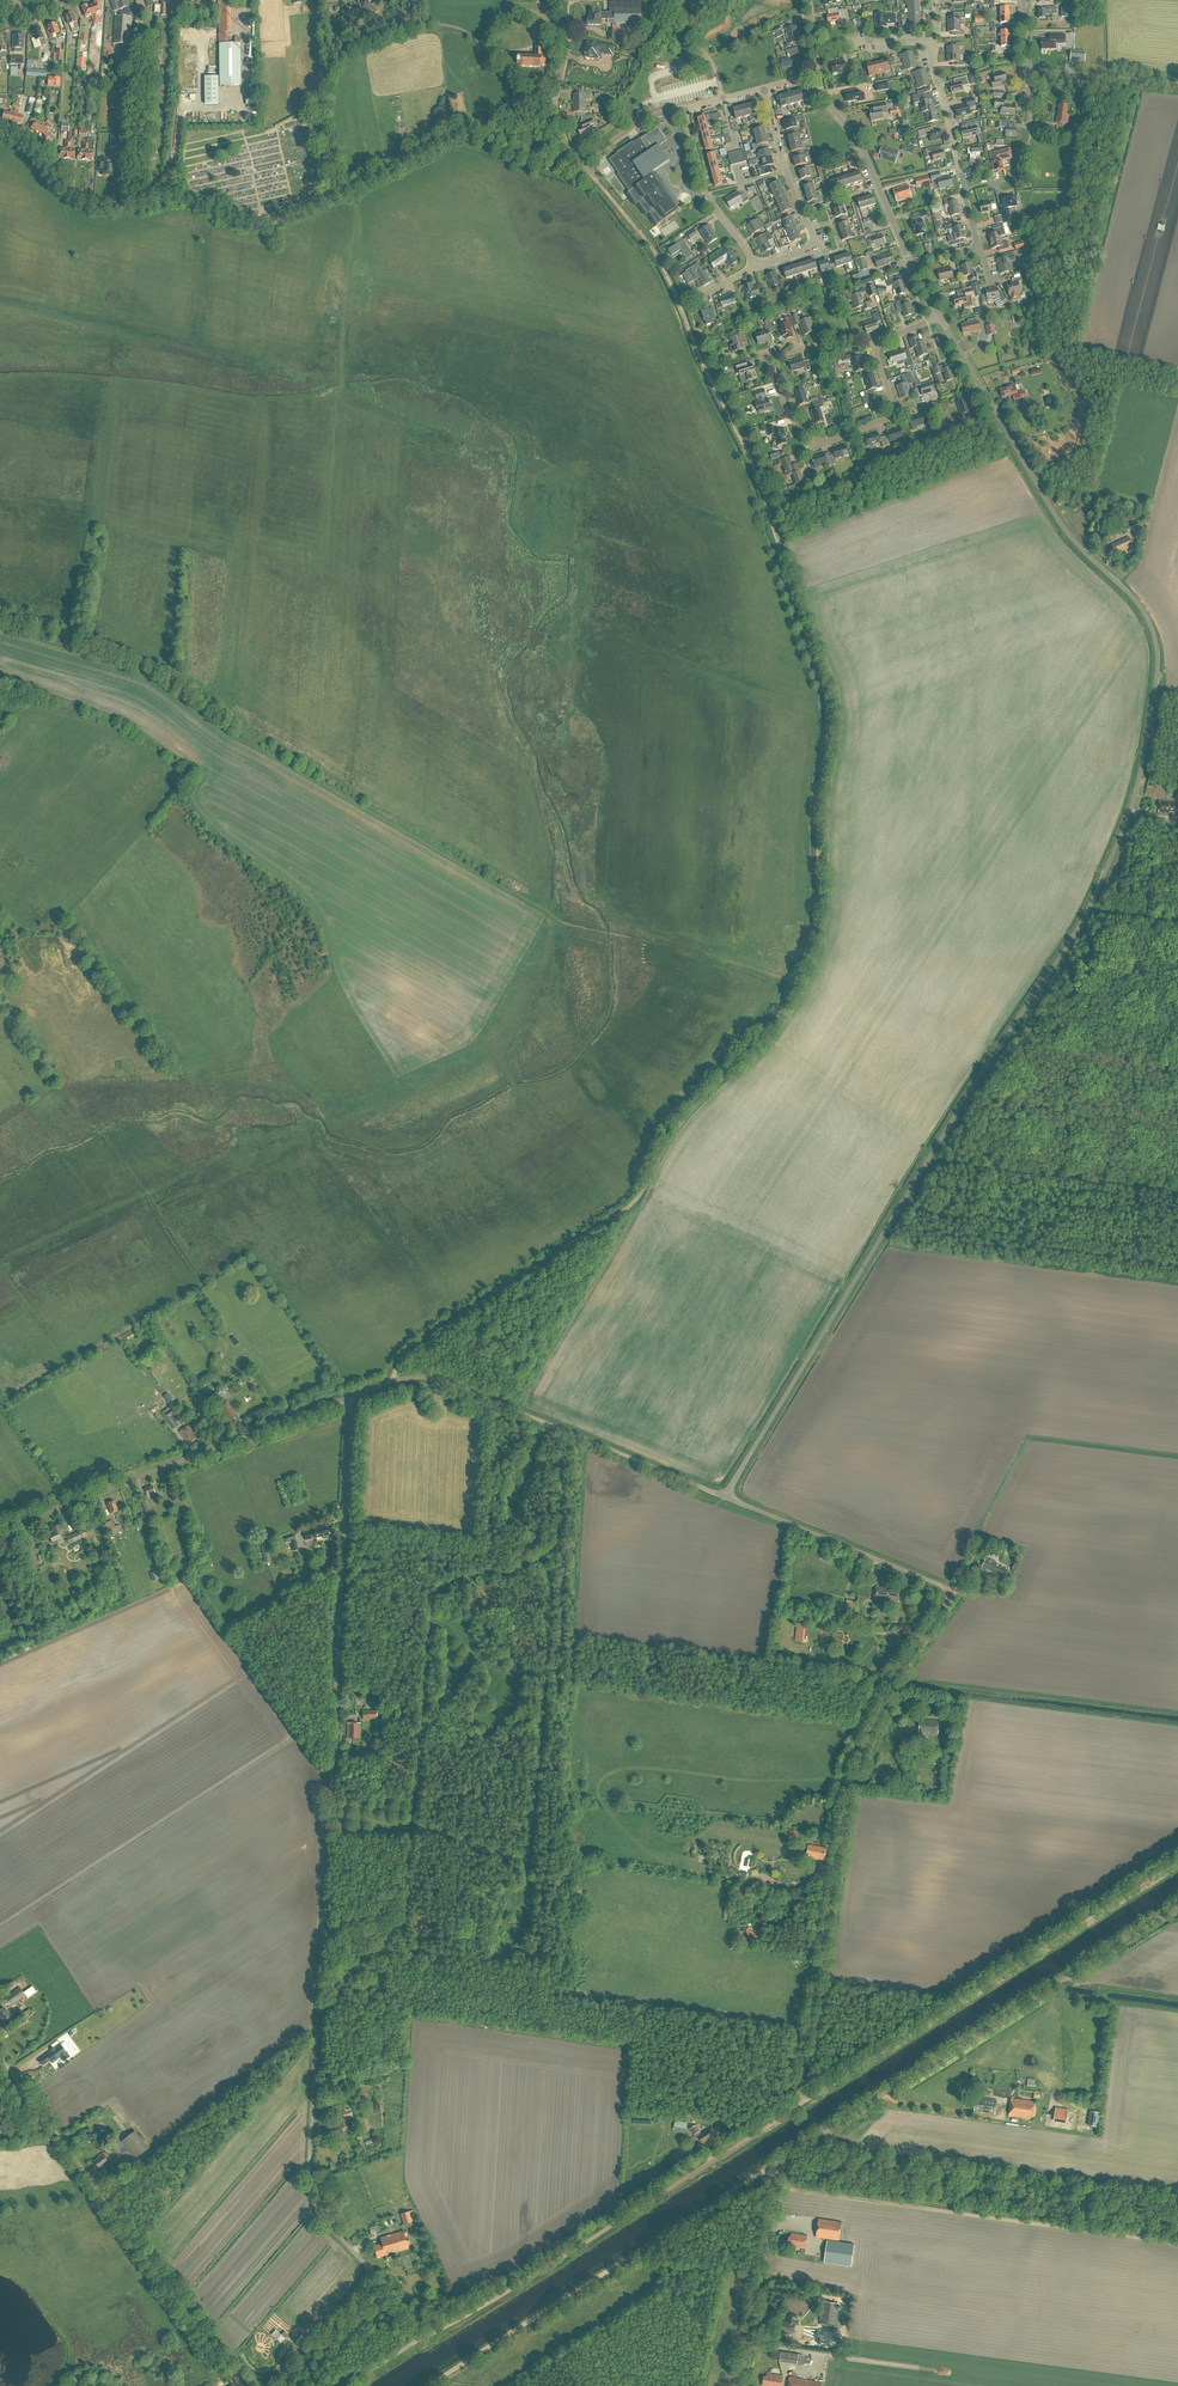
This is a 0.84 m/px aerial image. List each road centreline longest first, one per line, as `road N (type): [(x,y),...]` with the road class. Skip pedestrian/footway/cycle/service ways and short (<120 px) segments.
road 1 (unclassified): [(725,1498),(929,1156),(1066,948),(1132,806),(1156,683),(1154,636),(1134,599),(1047,502)]
road 2 (unclassified): [(418,2341),(408,2310),(318,2212),(308,2174),(347,1399)]
road 3 (track): [(581,163),(656,252),(680,305),(757,473),(826,694),(817,899),(795,984)]
road 4 (unclassified): [(725,1498),(948,1595),(893,1685),(857,1775),(799,2104)]
road 5 (unclassified): [(740,2385),(777,2163),(1177,1906)]
road 6 (residential): [(0,131),(32,144),(90,206),(172,196),(260,226),(556,95)]
road 7 (track): [(795,984),(762,1037),(680,1125),(629,1206),(426,1340),(401,1361),(394,1381)]
road 8 (unclassified): [(418,2341),(523,2283),(799,2104)]
road 9 (track): [(799,2104),(1177,1867)]
road 10 (track): [(428,2385),(777,2163)]
road 11 (unclassified): [(347,1399),(407,1378),(443,1381),(725,1498)]
road 12 (unclassified): [(242,2385),(0,2061)]
road 13 (unclassified): [(0,1530),(347,1399)]
road 14 (track): [(1177,1190),(929,1156)]
road 15 (residential): [(757,266),(814,245),(764,89)]
road 16 (residential): [(1047,502),(940,318)]
road 17 (residential): [(980,247),(932,63),(933,41)]
road 18 (residential): [(912,263),(863,153),(817,75)]
road 19 (residential): [(757,266),(712,206),(682,109)]
road 20 (unclassified): [(1177,86),(1029,69)]
road 21 (residential): [(896,415),(879,350),(940,318)]

